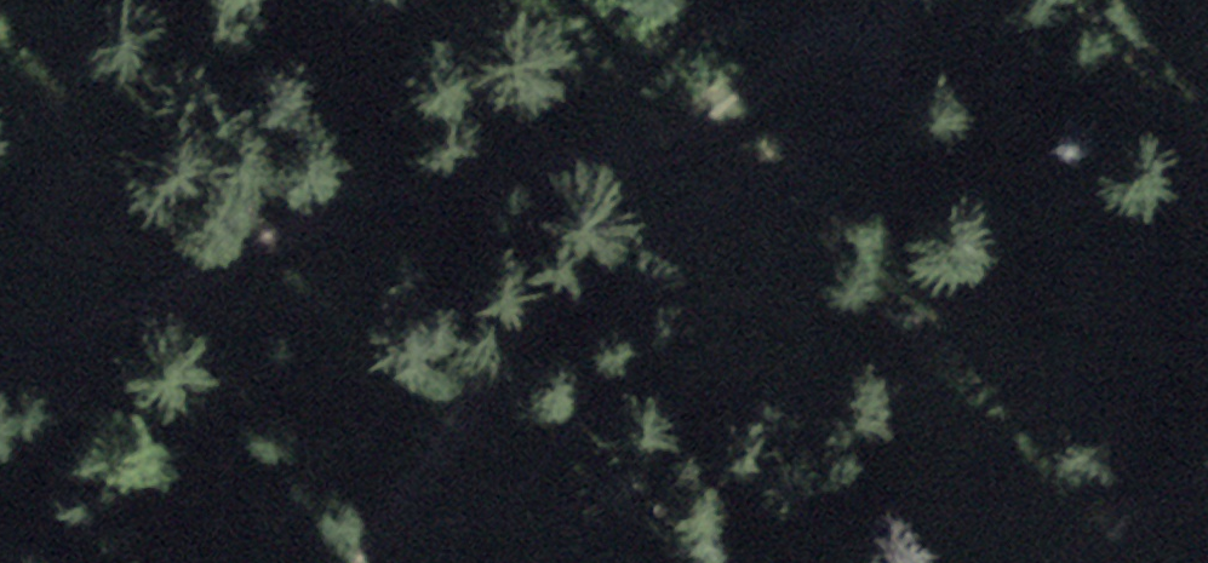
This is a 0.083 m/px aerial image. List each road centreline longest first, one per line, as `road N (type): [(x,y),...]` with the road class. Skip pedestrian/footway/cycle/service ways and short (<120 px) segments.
road 1 (track): [(364,562),(401,500),(527,351),(680,227),(821,150),(885,90),(907,48),(894,15),(857,6),(747,89),(666,139),(581,171),(381,196),(0,368)]
road 2 (track): [(1207,467),(1075,562)]

